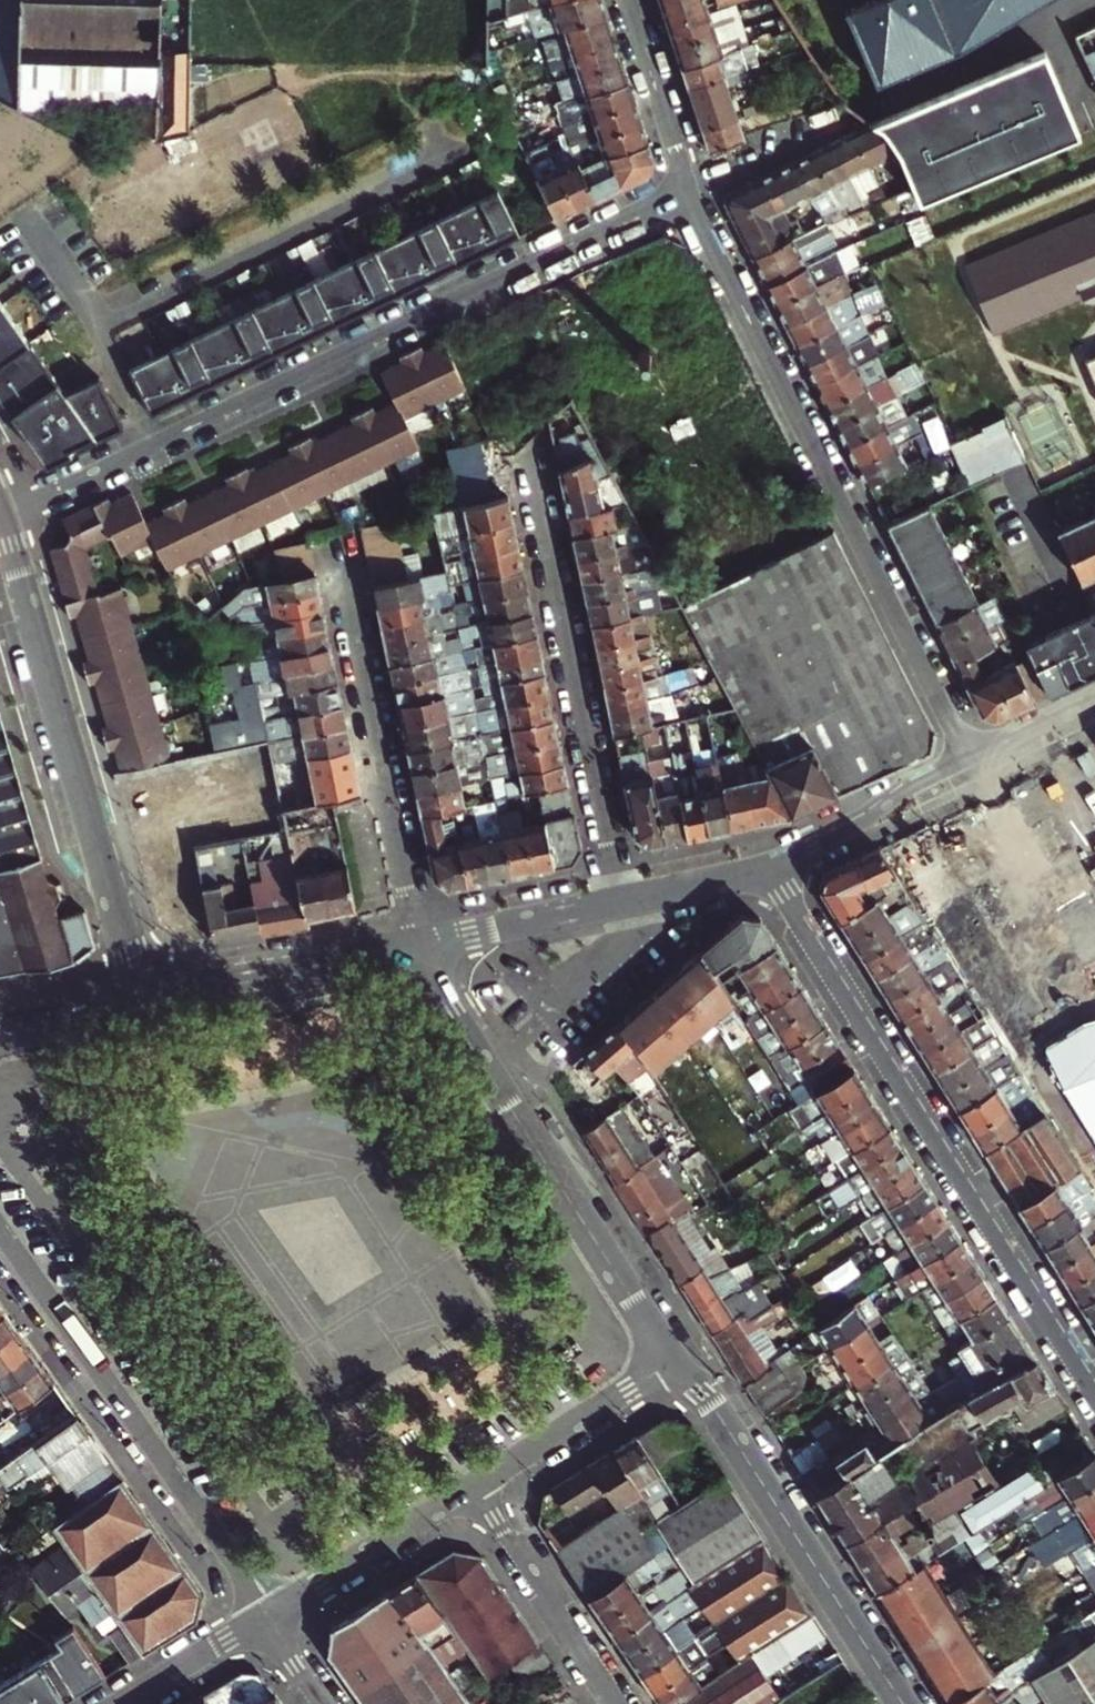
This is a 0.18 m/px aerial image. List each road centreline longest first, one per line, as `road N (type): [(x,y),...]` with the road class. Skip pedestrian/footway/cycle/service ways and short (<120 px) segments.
road 1 (residential): [(687,190),(2,520)]
road 2 (residential): [(971,761),(687,190)]
road 3 (residential): [(771,866),(1094,1389)]
road 4 (tertiary): [(2,520),(139,989)]
road 5 (tertiary): [(669,1361),(448,1011),(418,944)]
road 6 (residential): [(0,1227),(266,1615)]
road 7 (residential): [(621,903),(532,465)]
road 8 (tertiary): [(903,1703),(726,1427),(669,1361)]
road 9 (residential): [(336,545),(418,944)]
road 10 (tertiary): [(418,944),(139,989)]
road 11 (residential): [(619,1703),(473,1486)]
road 12 (residential): [(266,1615),(473,1486)]
road 13 (residential): [(473,1486),(669,1361)]
road 14 (residential): [(771,866),(971,761)]
road 15 (residential): [(418,944),(621,903)]
road 16 (residential): [(687,190),(627,0)]
road 17 (residential): [(687,190),(842,121)]
road 18 (residential): [(266,1615),(122,1703)]
road 19 (residential): [(621,903),(771,866)]
road 20 (residential): [(139,989),(96,1019),(0,1045)]

